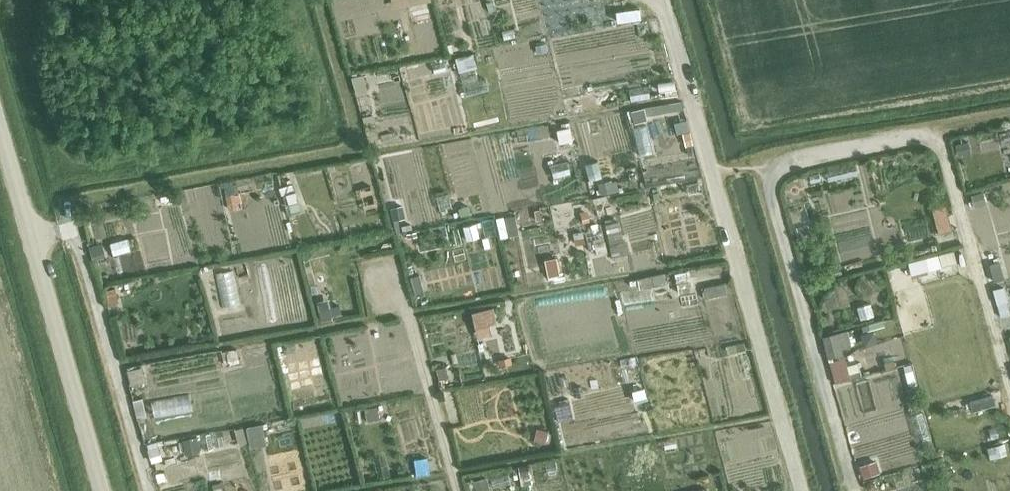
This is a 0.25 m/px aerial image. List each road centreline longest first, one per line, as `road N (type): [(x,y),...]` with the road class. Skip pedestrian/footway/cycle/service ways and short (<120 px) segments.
road 1 (track): [(662,0),(804,490)]
road 2 (track): [(857,490),(772,184),(791,162),(916,135),(944,149)]
road 3 (unclassified): [(104,490),(0,125)]
road 4 (track): [(149,490),(80,249),(51,231),(31,235)]
road 5 (track): [(1009,383),(944,149)]
road 6 (track): [(458,490),(407,312),(388,283)]

